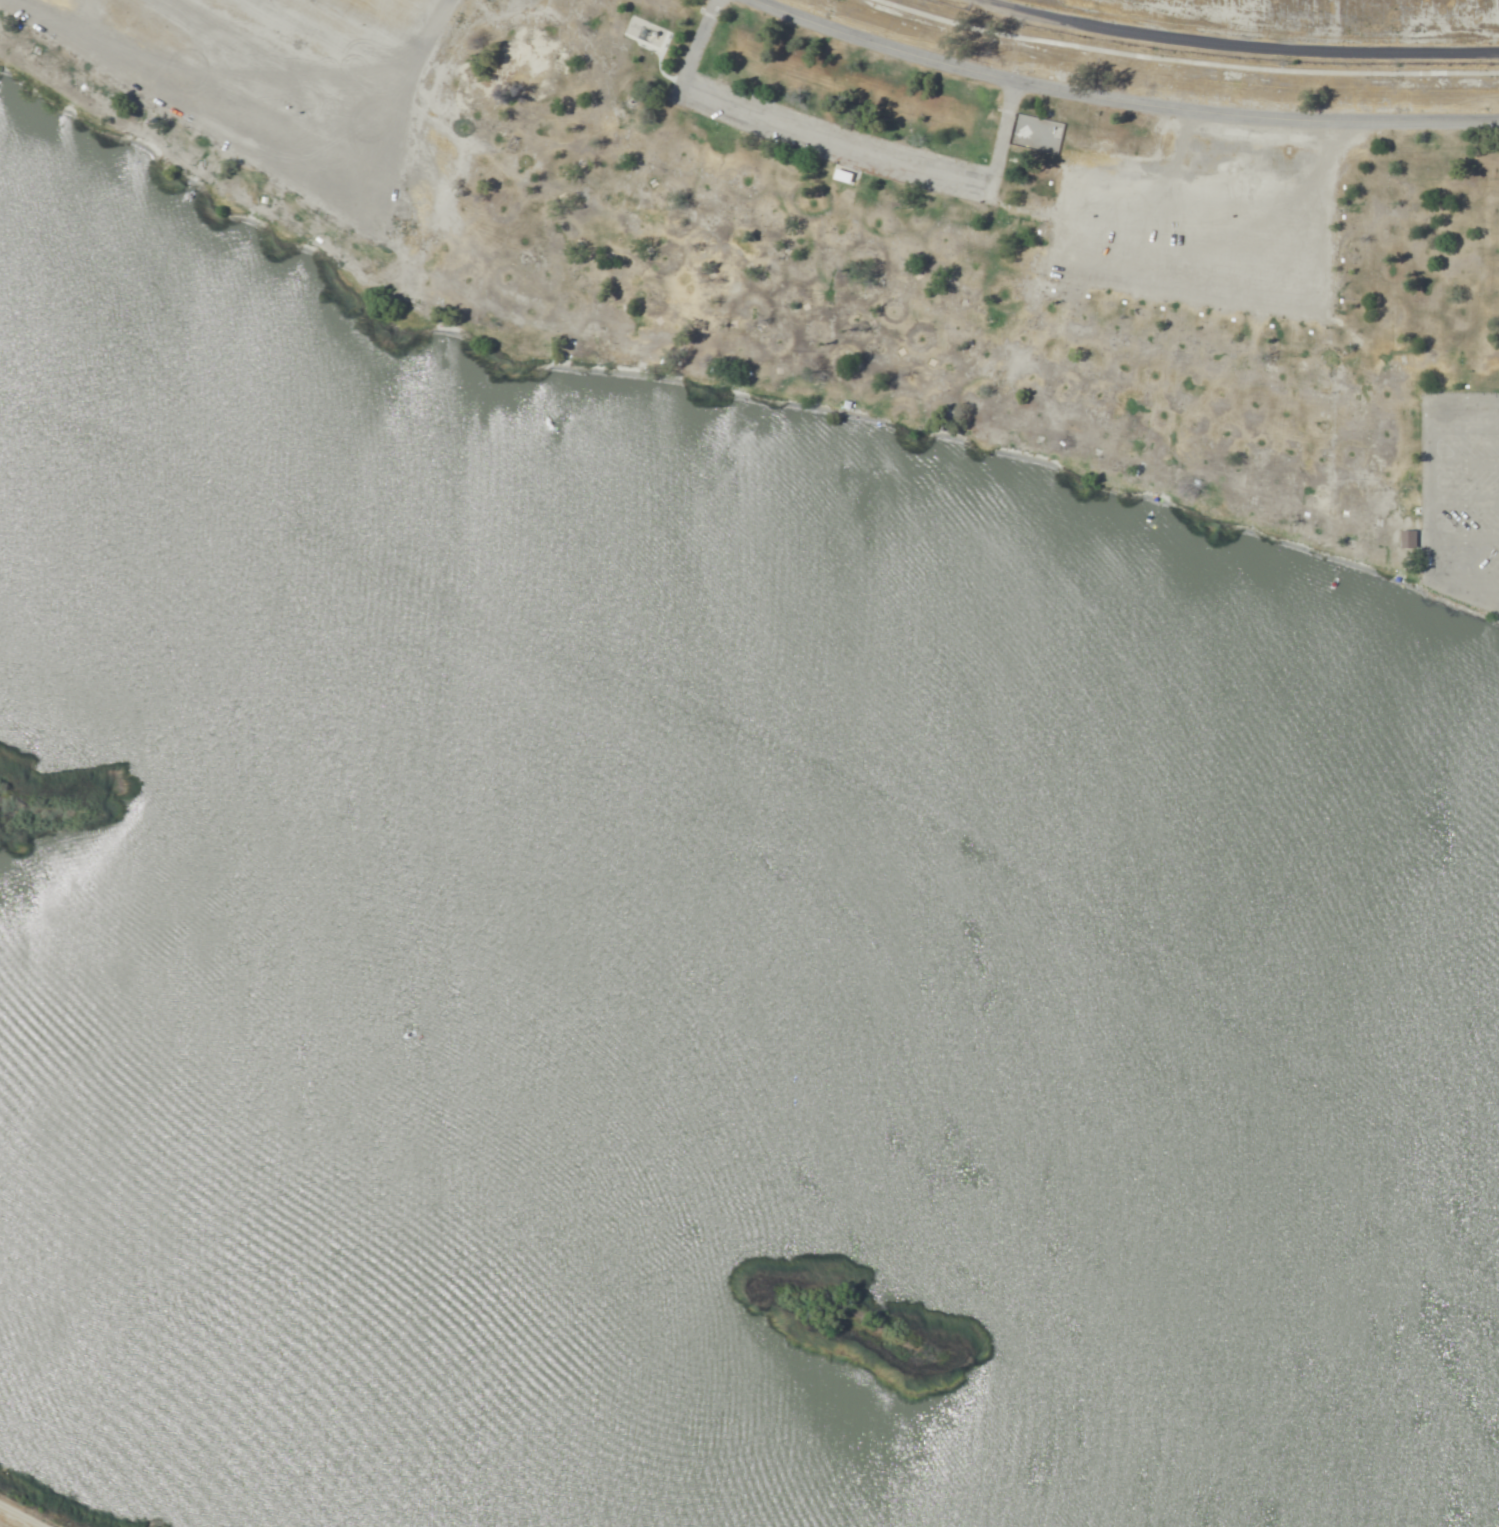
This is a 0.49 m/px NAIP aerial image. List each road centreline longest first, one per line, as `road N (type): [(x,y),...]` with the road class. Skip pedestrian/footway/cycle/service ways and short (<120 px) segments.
road 1 (residential): [(1498,117),(1247,112),(1095,91),(938,54),(771,0)]
road 2 (residential): [(1043,81),(994,177),(943,181),(729,102),(730,18),(741,0)]

